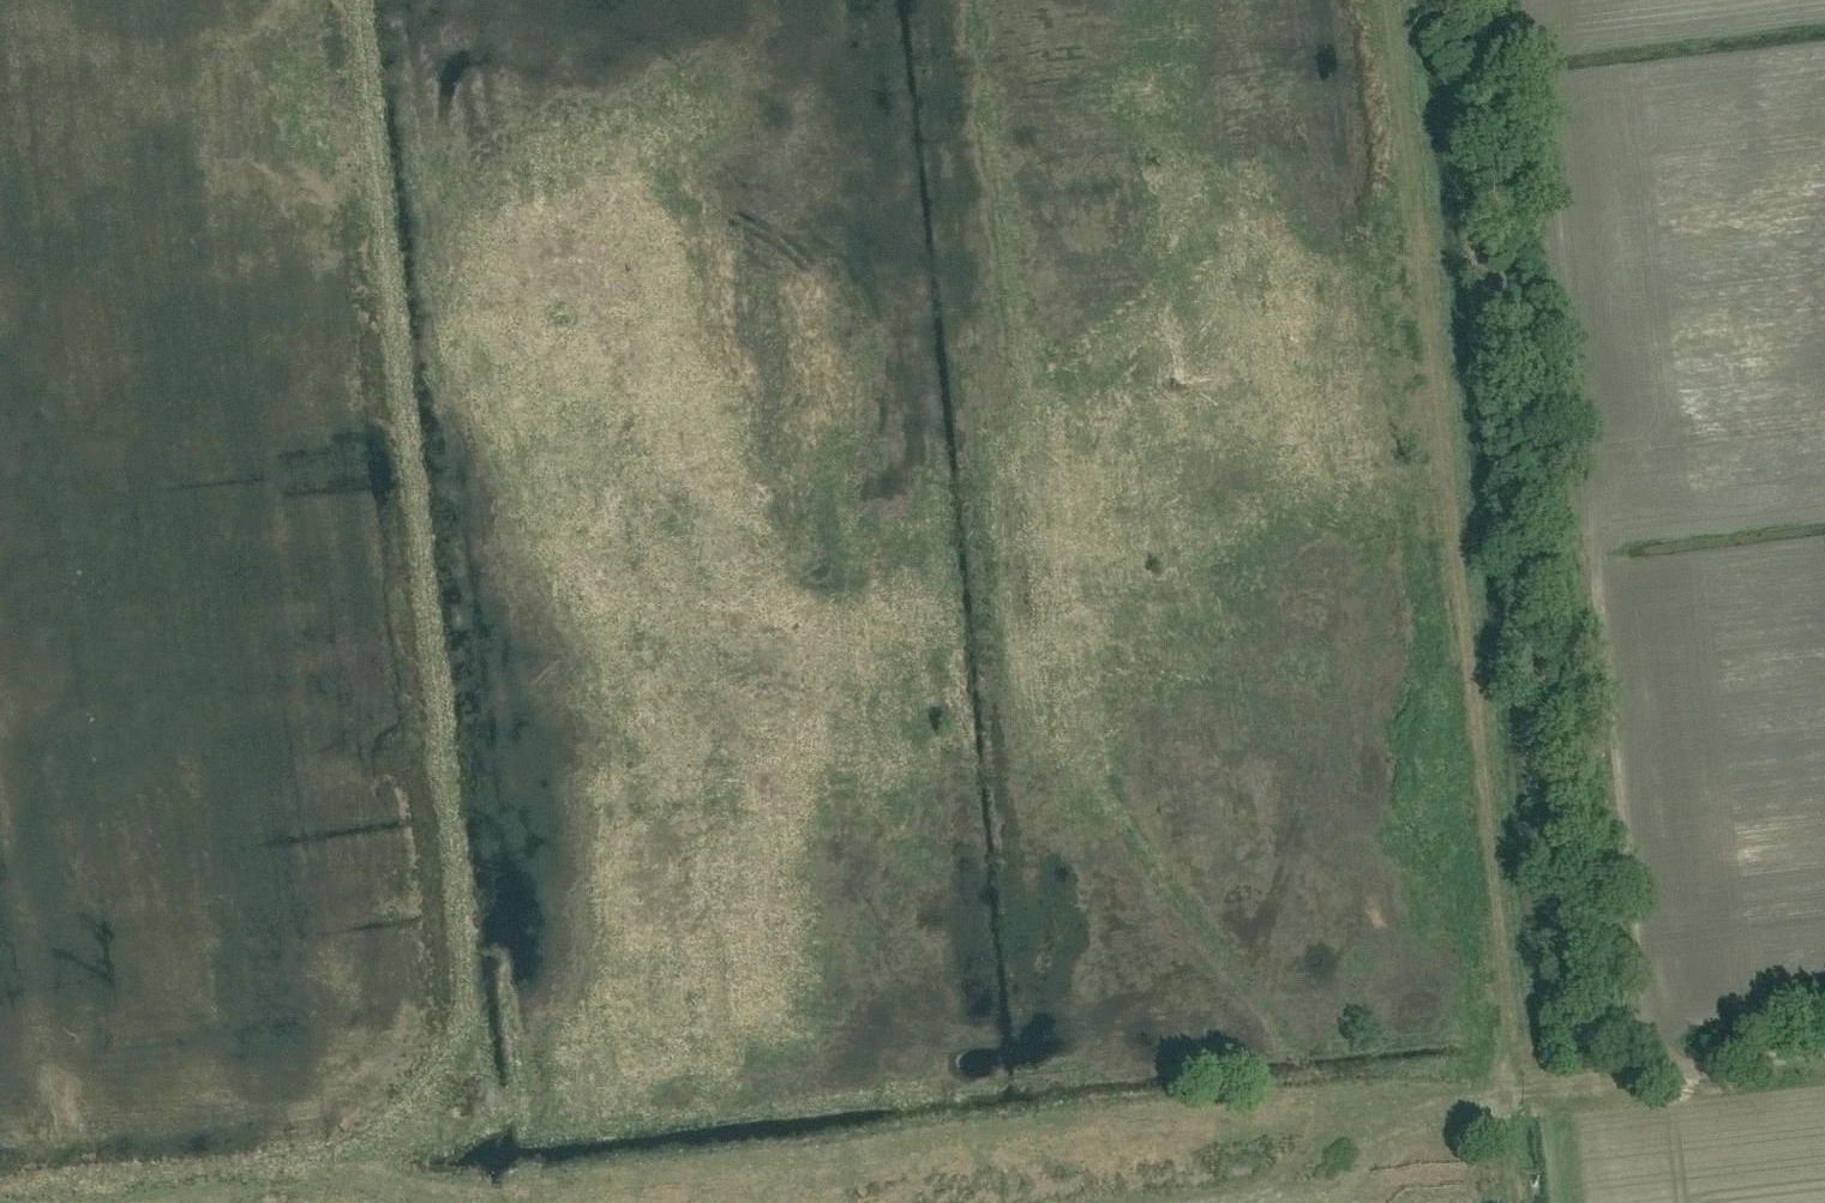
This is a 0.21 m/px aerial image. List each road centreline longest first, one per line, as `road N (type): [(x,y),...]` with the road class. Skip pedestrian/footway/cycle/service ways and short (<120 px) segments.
road 1 (track): [(1402,0),(1509,1095)]
road 2 (track): [(1509,1095),(1824,1056)]

